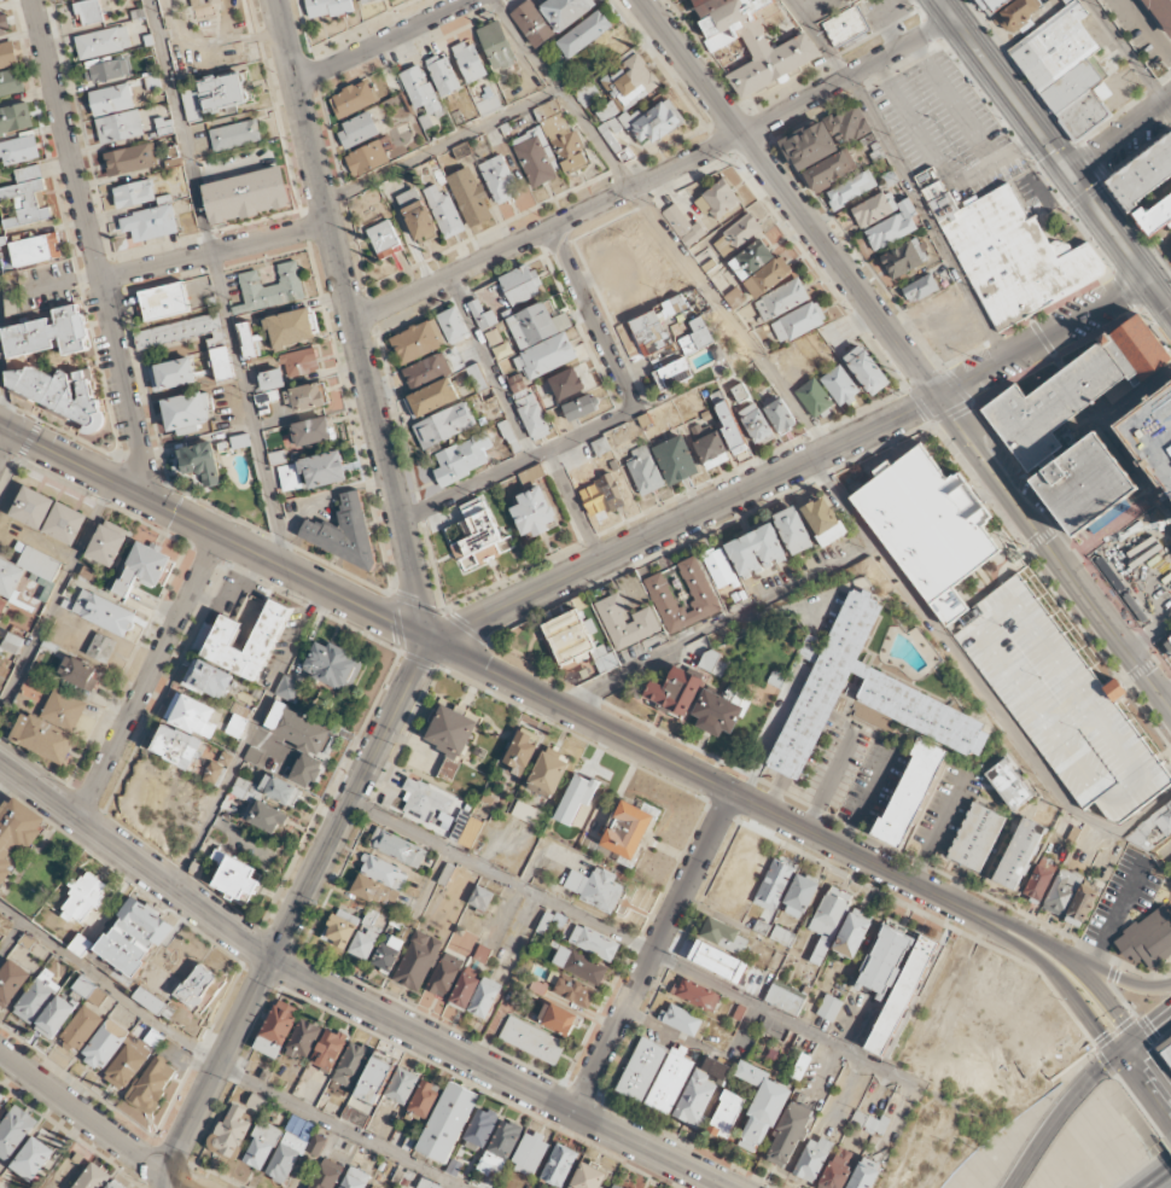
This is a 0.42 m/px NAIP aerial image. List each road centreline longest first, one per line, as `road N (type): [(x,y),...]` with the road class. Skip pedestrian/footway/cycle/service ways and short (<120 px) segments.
road 1 (residential): [(1170,707),(641,0)]
road 2 (tertiary): [(726,1187),(273,959),(0,760)]
road 3 (residential): [(954,19),(742,135),(353,321)]
road 4 (residential): [(431,642),(274,0)]
road 5 (tertiary): [(938,397),(431,642)]
road 6 (secondary): [(891,872),(431,642)]
road 7 (residential): [(138,495),(145,461),(35,0)]
road 8 (secondary): [(431,642),(0,426)]
road 9 (residential): [(401,518),(631,407),(550,228)]
road 10 (residential): [(576,1112),(735,793)]
road 11 (tertiary): [(431,642),(273,959)]
road 12 (residential): [(80,819),(220,536)]
road 13 (secondary): [(891,872),(1036,957),(1091,1023),(1126,1047)]
road 14 (tertiary): [(273,959),(177,1152),(169,1187)]
road 15 (tertiary): [(1153,283),(938,397)]
road 16 (residential): [(328,223),(101,280)]
road 17 (residential): [(191,1187),(0,1054)]
road 18 (tertiary): [(1073,179),(940,0)]
road 19 (residential): [(471,0),(295,85)]
road 20 (motorway): [(1126,1047),(1072,1099),(1011,1187)]
road 21 (secondary): [(1055,949),(891,872)]
road 22 (tertiary): [(1170,307),(1073,179)]
road 23 (secondary): [(1170,985),(1125,983),(1055,949)]
road 24 (secondary): [(1126,1047),(1090,980),(1055,949)]
road 25 (tertiary): [(1170,104),(1073,179)]

